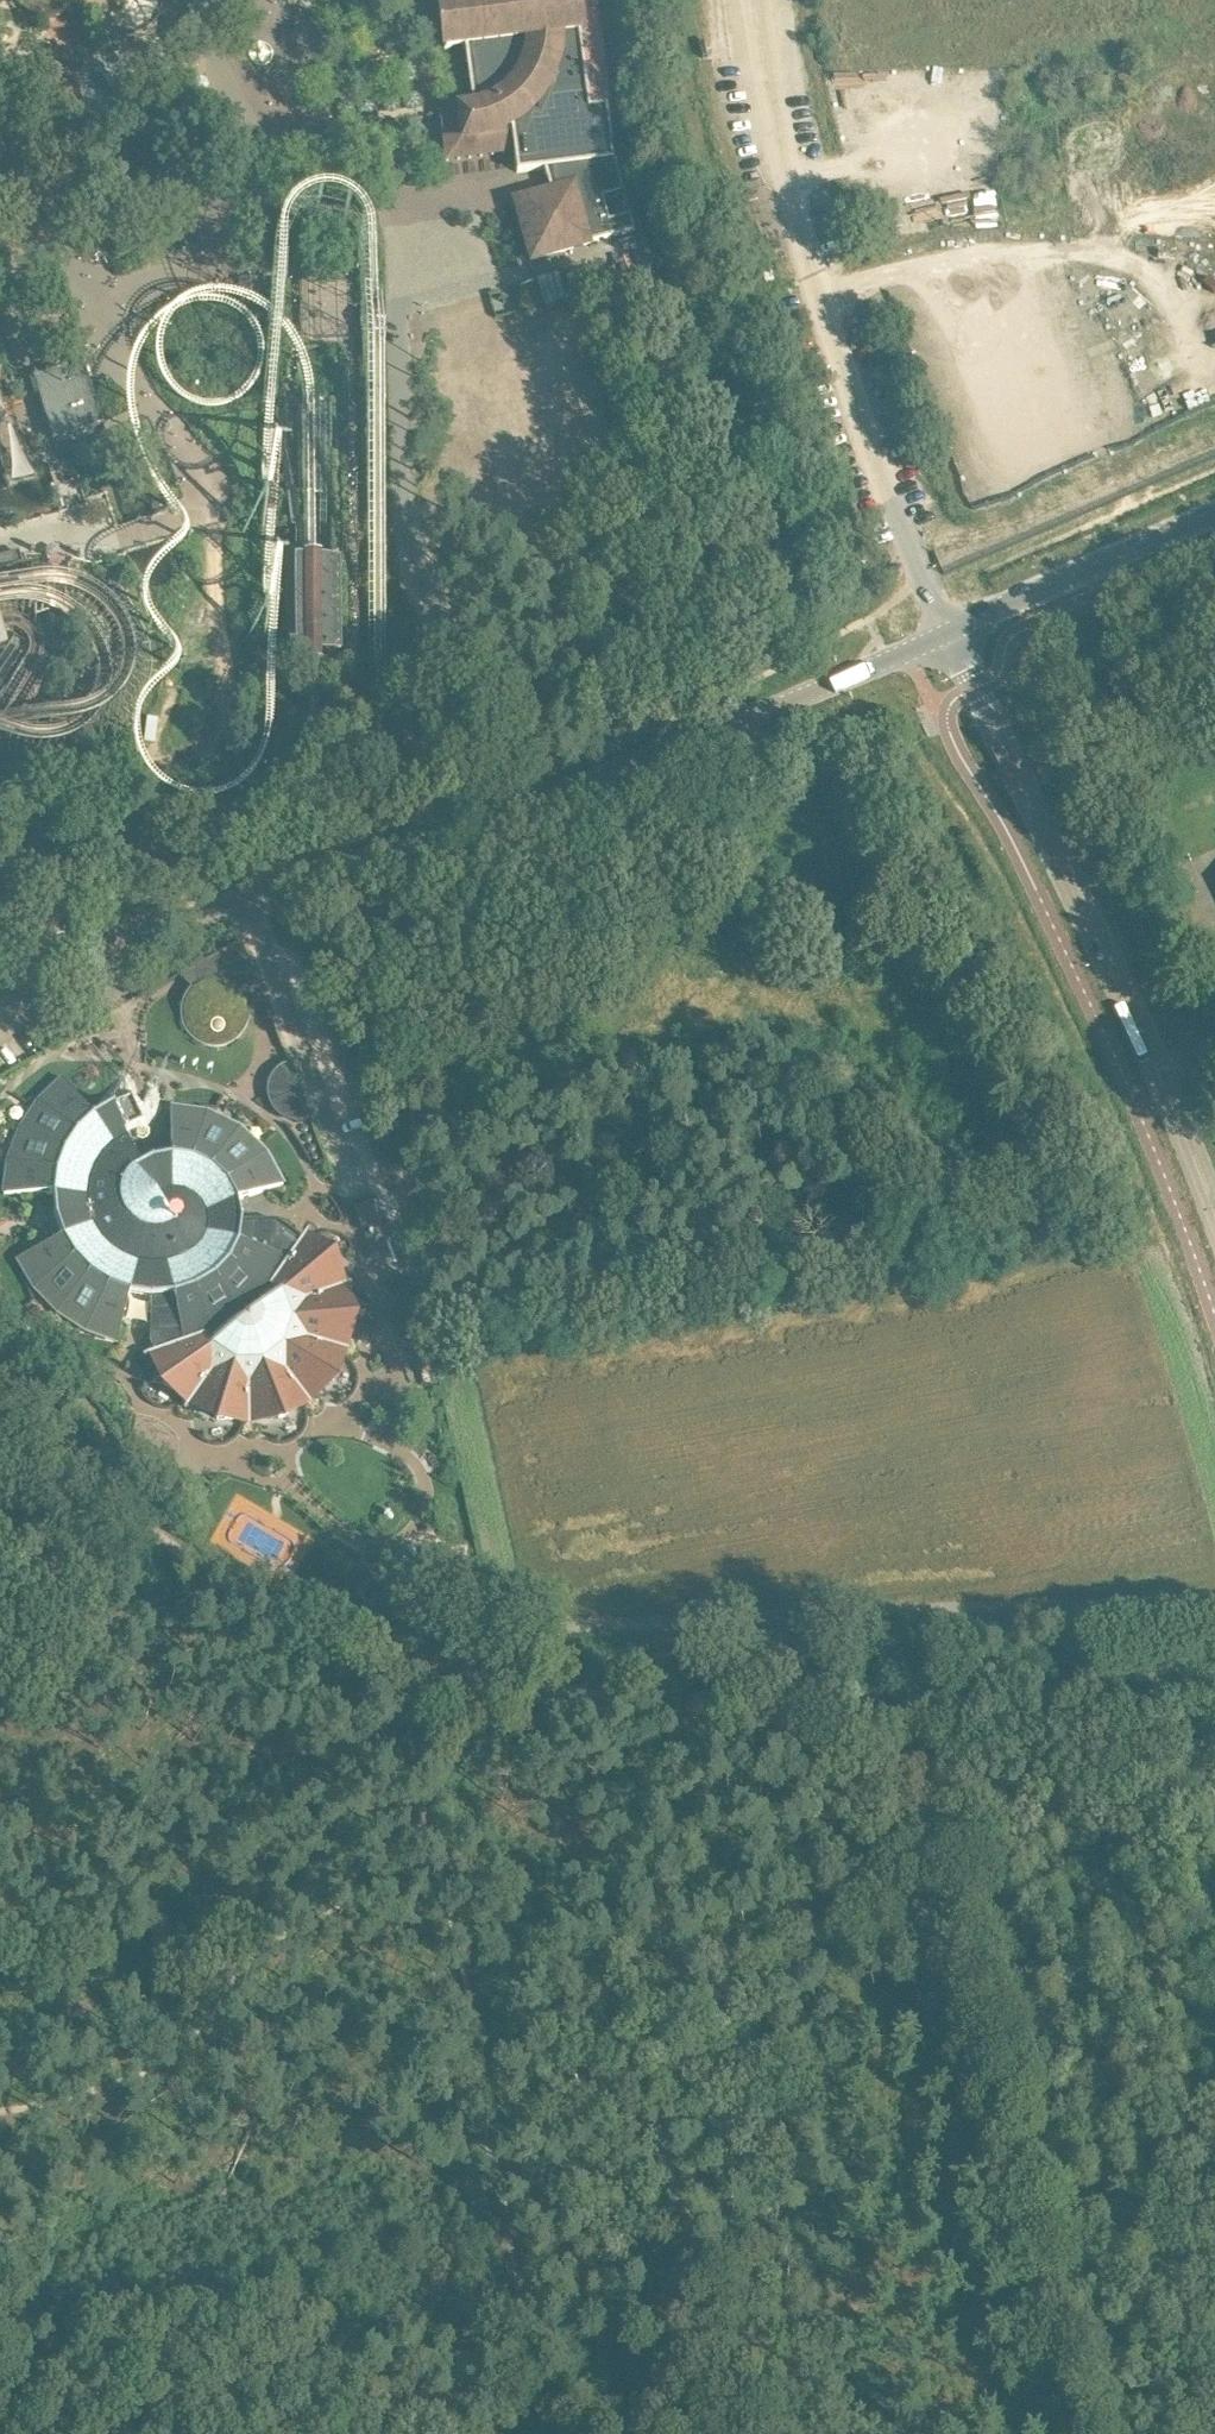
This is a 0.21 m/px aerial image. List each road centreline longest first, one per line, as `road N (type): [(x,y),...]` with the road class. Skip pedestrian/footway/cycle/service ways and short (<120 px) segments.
road 1 (unclassified): [(0,950),(141,926),(534,805),(950,631)]
road 2 (tertiary): [(1214,1211),(1107,957),(950,631)]
road 3 (tertiary): [(1214,513),(950,631)]

